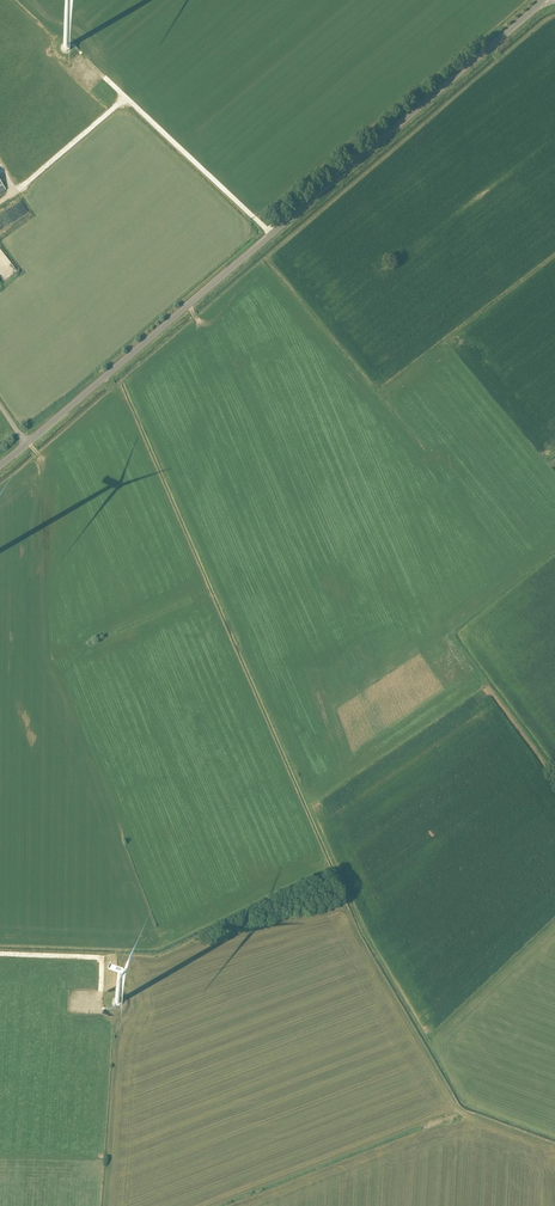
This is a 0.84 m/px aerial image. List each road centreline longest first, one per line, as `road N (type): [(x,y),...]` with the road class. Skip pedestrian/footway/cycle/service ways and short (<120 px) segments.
road 1 (tertiary): [(0,465),(541,3)]

